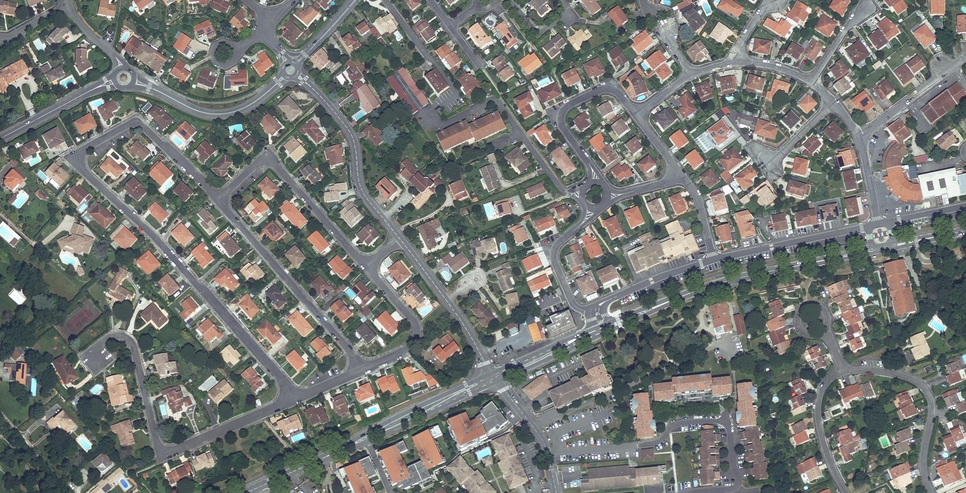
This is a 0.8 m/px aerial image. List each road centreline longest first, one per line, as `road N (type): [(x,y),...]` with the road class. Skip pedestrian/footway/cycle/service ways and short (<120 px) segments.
road 1 (residential): [(298,396),(149,230),(71,156),(136,119),(216,198)]
road 2 (residential): [(100,368),(92,357),(116,337),(132,342),(164,456),(298,396)]
road 3 (residential): [(682,492),(725,490),(740,480),(722,422),(682,422),(653,443),(548,454)]
road 4 (residential): [(216,198),(363,368)]
road 5 (residential): [(216,198),(266,153),(367,265)]
road 6 (tertiary): [(399,237),(366,196),(348,128),(291,70)]
road 7 (residential): [(437,127),(499,98),(560,190),(583,197)]
road 8 (residential): [(931,492),(924,461),(929,392),(901,374),(842,370)]
road 9 (primary): [(321,459),(495,382)]
road 10 (primary): [(491,374),(321,459)]
road 11 (residential): [(633,113),(614,87),(562,114),(562,129),(592,167),(595,184)]
road 12 (primary): [(872,250),(713,285)]
road 13 (residential): [(867,226),(713,260)]
road 14 (tertiary): [(157,90),(194,110),(229,113),(291,70)]
road 15 (residential): [(363,368),(406,348),(417,332),(367,265)]
road 16 (residential): [(842,370),(828,381),(818,408),(847,492)]
road 17 (residential): [(590,311),(574,306),(554,251),(588,205)]
road 18 (residential): [(860,136),(965,58)]
road 19 (primary): [(495,382),(606,332)]

